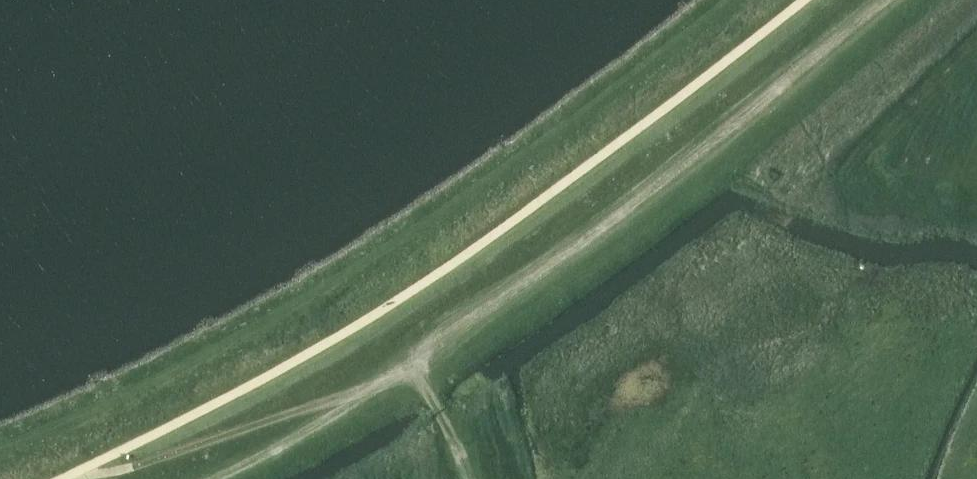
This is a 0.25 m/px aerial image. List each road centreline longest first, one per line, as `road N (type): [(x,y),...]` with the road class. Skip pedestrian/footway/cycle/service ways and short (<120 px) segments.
road 1 (track): [(729,0),(493,180),(315,295),(112,404),(0,451)]
road 2 (track): [(893,0),(795,84),(325,419),(188,478)]
road 3 (track): [(357,393),(195,446),(75,475)]
road 4 (track): [(409,359),(469,478)]

